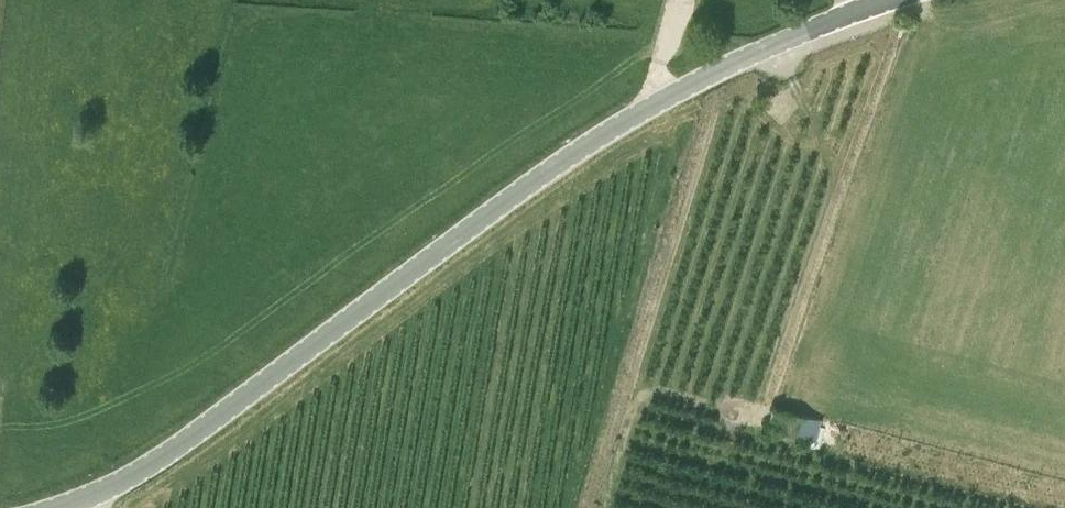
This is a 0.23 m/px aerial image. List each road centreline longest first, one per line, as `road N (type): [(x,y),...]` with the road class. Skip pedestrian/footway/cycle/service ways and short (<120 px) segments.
road 1 (unclassified): [(58,507),(174,447),(572,153),(715,71),(889,0)]

